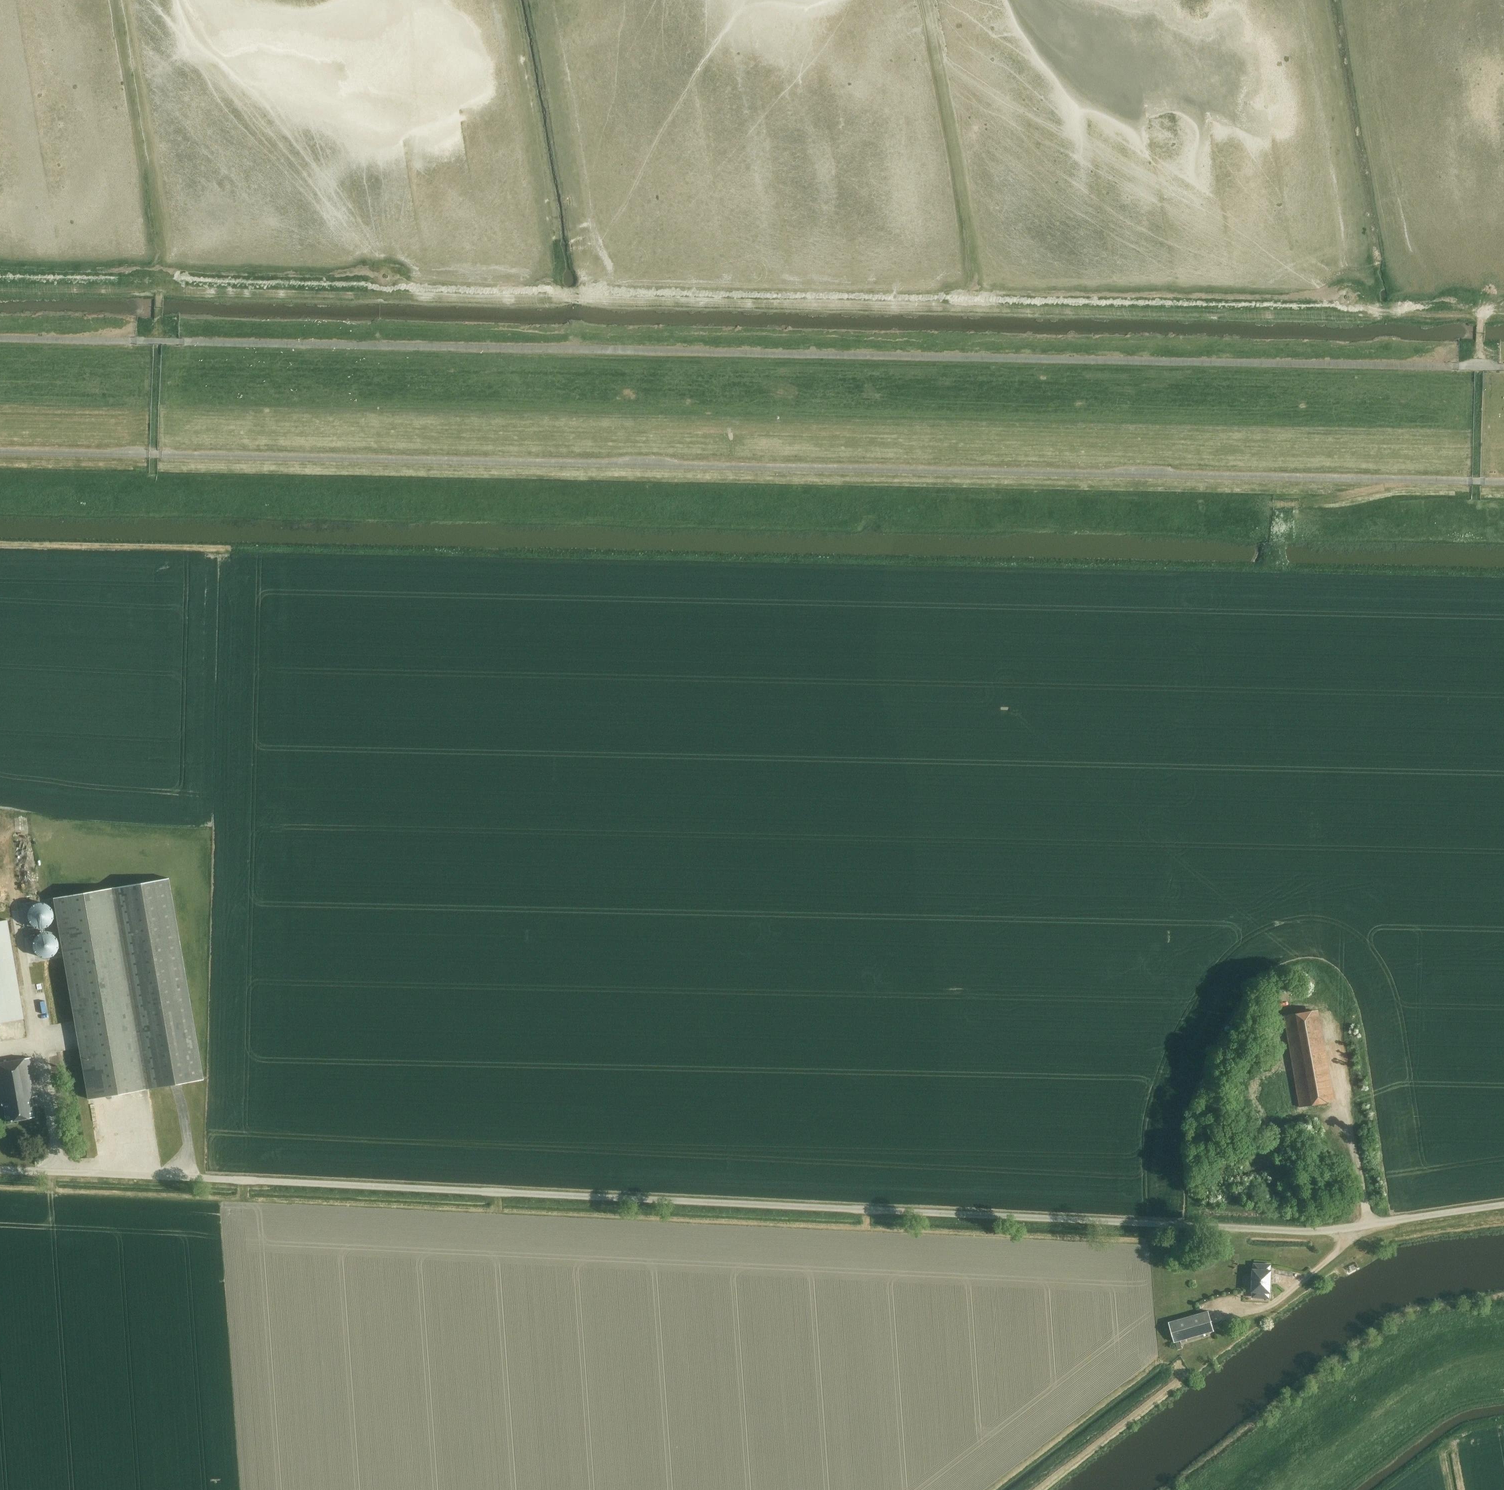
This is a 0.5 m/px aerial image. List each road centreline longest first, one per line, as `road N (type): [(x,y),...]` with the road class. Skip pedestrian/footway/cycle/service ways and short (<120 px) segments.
road 1 (unclassified): [(1503,1206),(1296,1231),(0,1169)]

